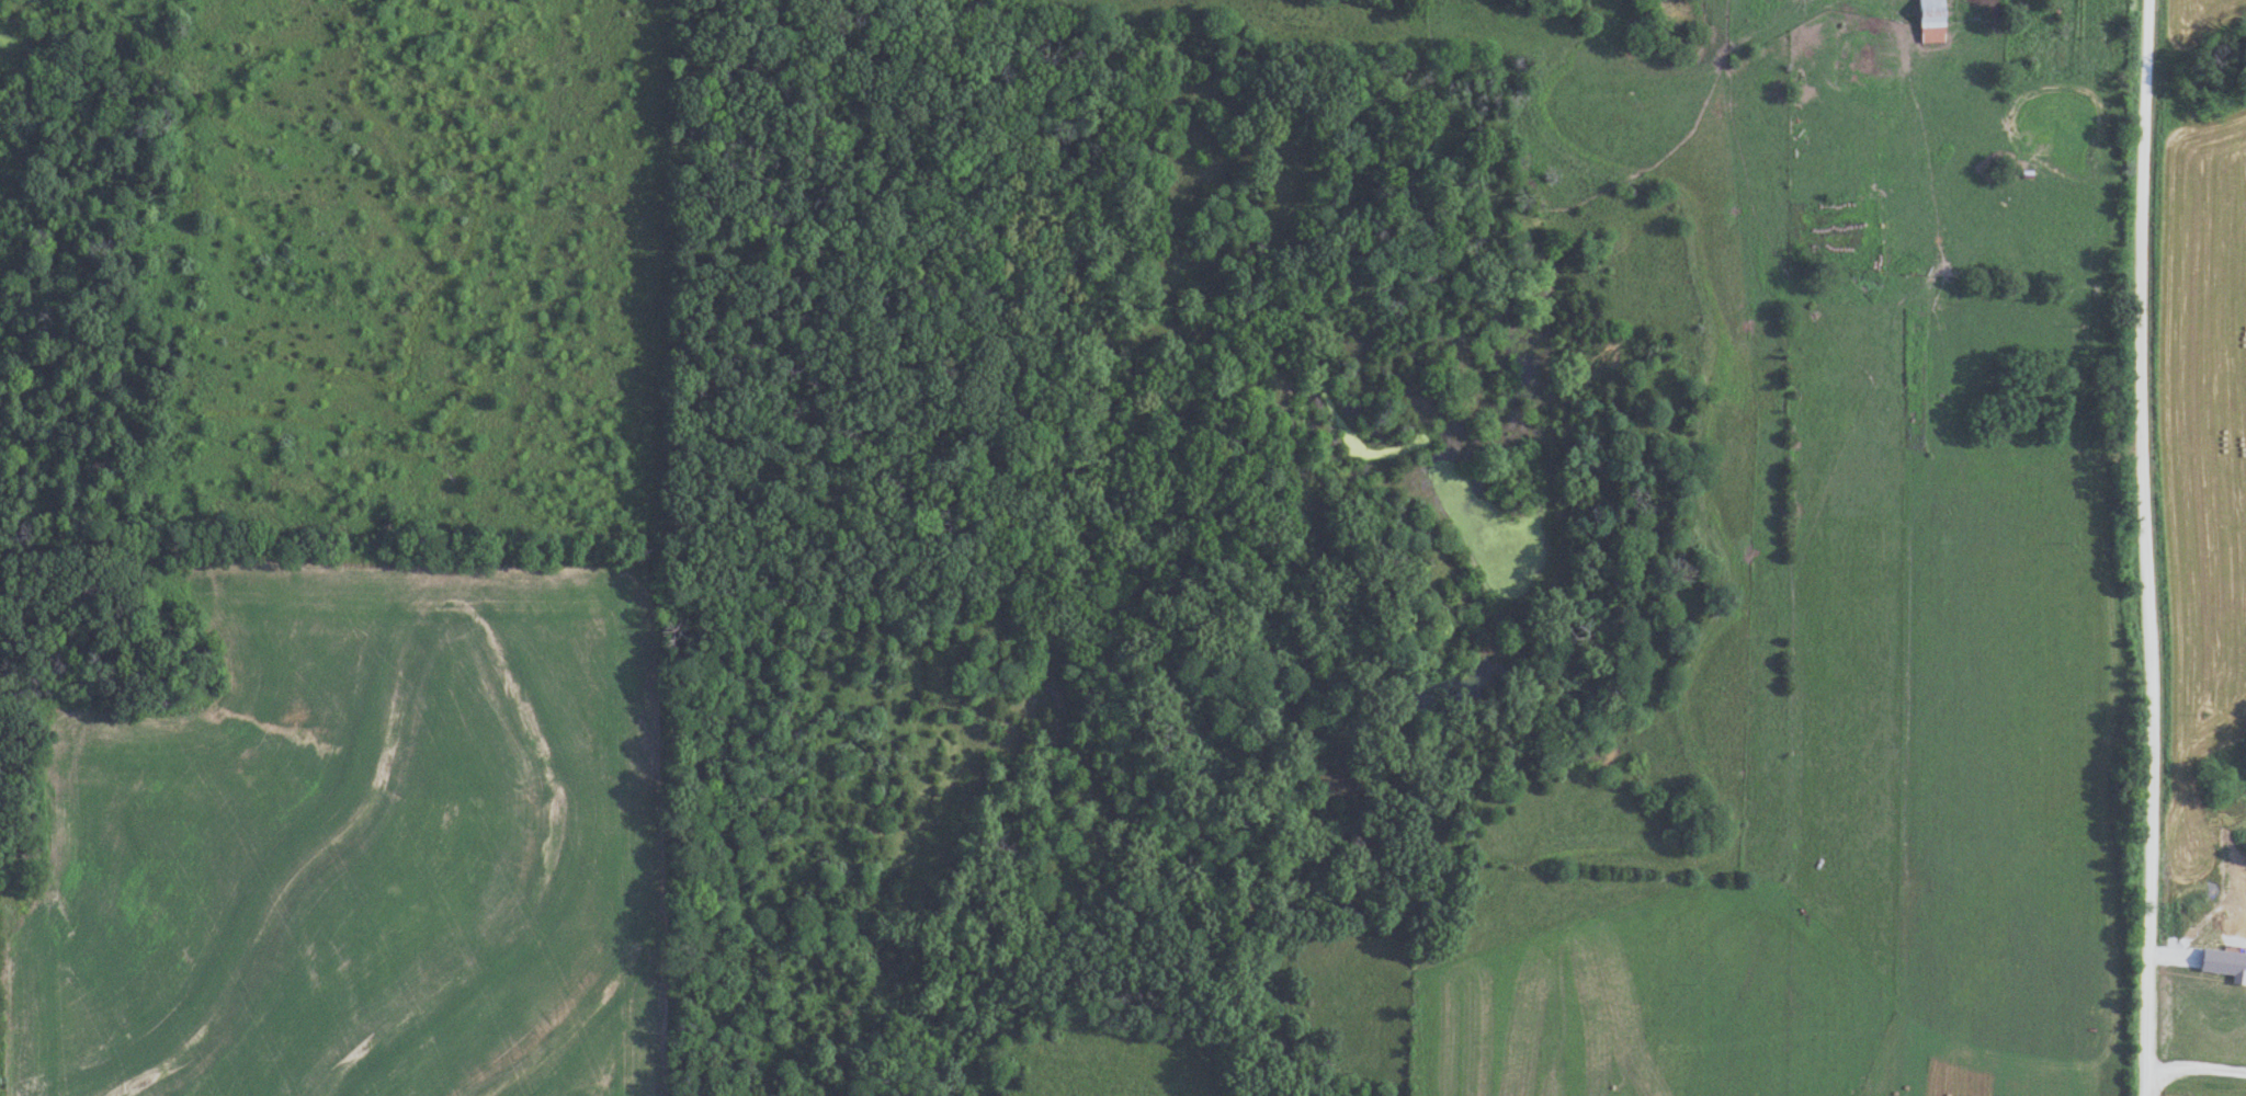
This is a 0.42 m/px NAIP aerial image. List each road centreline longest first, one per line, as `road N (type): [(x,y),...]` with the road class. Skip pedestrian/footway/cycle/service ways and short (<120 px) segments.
road 1 (residential): [(2152,1095),(2159,685),(2144,458),(2153,0)]

